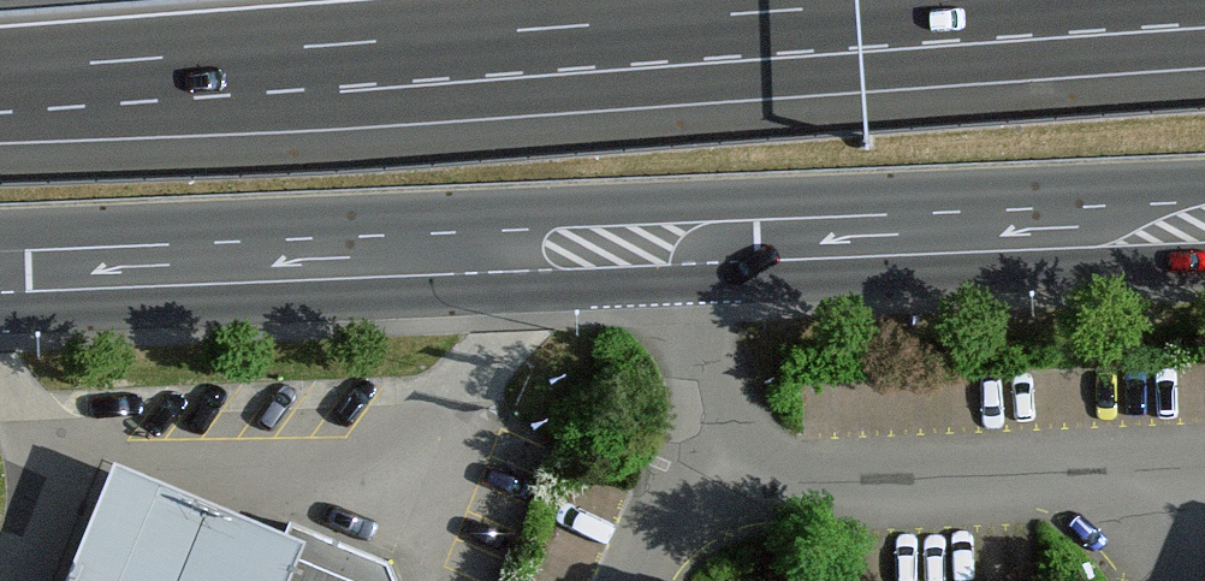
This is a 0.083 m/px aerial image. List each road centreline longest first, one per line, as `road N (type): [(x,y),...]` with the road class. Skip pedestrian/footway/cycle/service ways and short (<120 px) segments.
road 1 (primary): [(0,272),(1204,222)]
road 2 (motorway): [(0,71),(962,0)]

